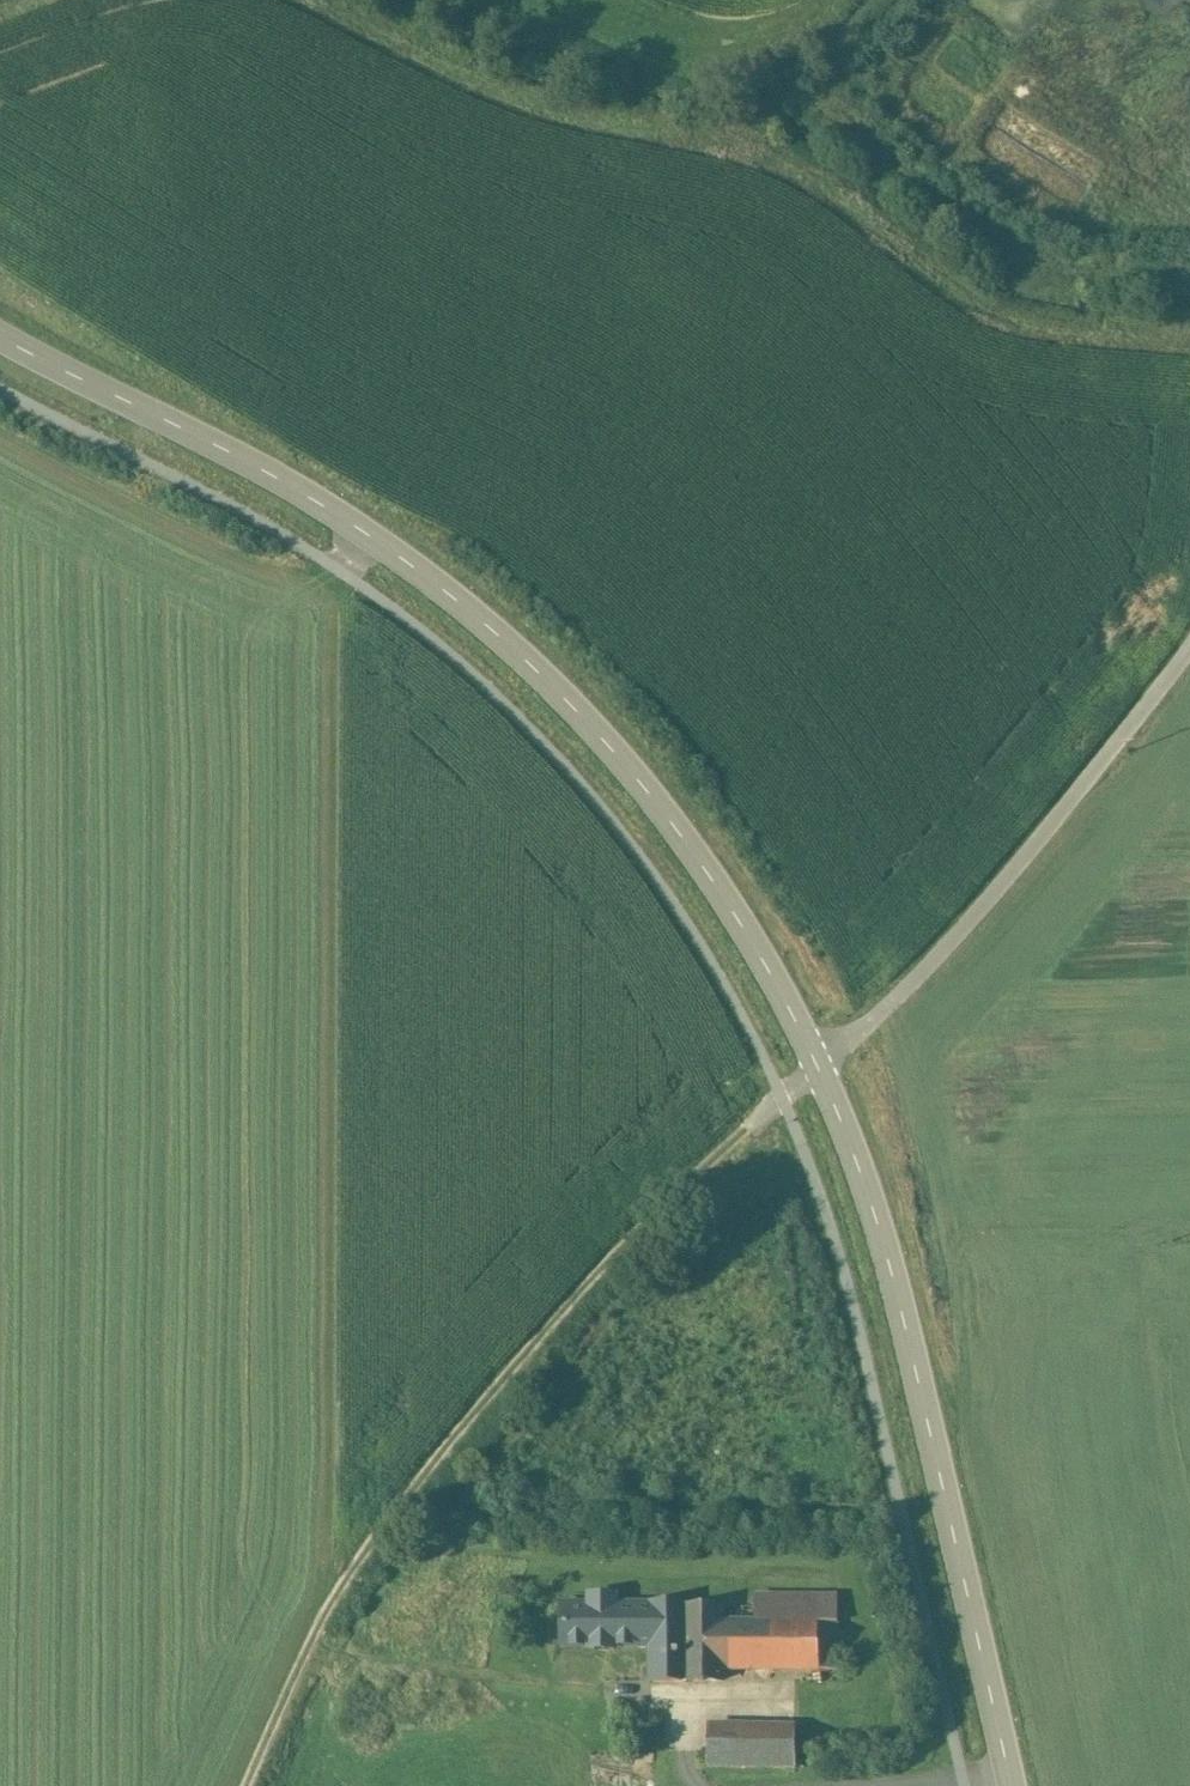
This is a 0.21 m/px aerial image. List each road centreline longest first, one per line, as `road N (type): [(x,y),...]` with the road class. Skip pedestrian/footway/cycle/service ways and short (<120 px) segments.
road 1 (secondary): [(0,337),(248,463),(414,568),(564,700),(680,834),(784,998),(857,1165),(895,1282),(1011,1785)]
road 2 (track): [(247,1785),(342,1584),(381,1529),(600,1270),(818,1068)]

